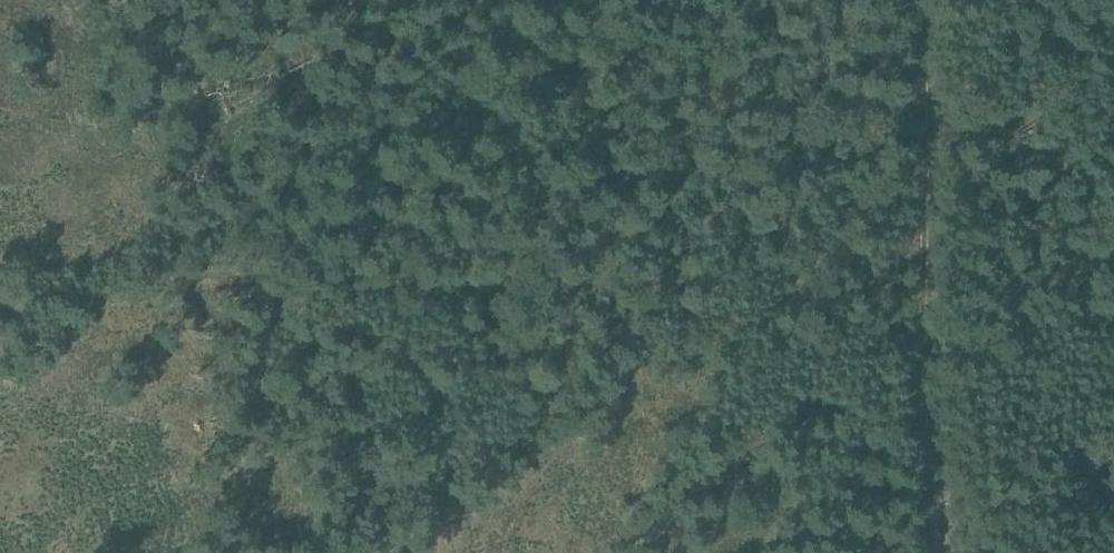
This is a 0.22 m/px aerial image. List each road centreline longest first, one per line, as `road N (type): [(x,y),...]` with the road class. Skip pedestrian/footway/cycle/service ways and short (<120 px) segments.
road 1 (track): [(930,552),(924,87),(915,0)]

